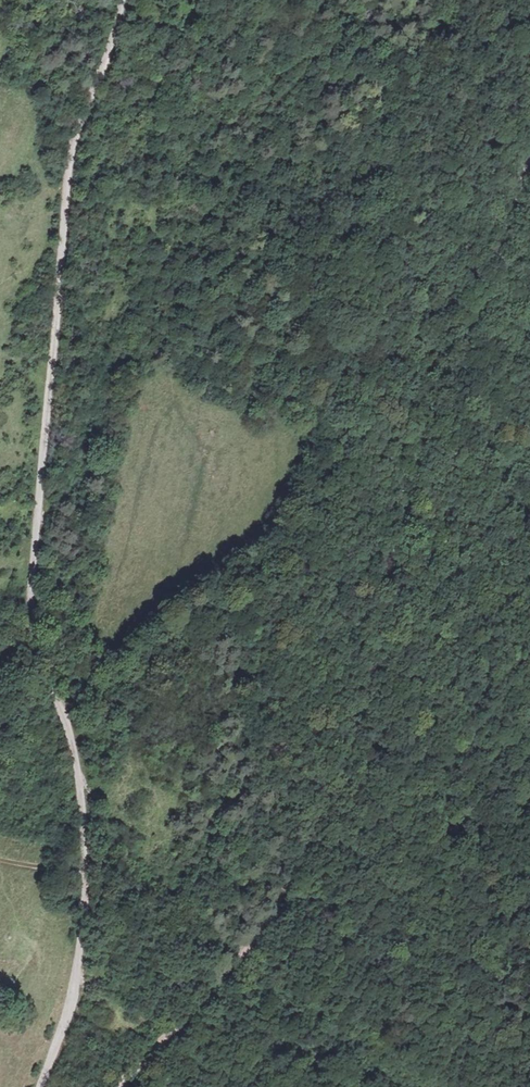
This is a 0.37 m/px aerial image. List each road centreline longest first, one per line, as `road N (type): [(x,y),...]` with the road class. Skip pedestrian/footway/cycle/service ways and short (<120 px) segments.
road 1 (track): [(40,1086),(75,986),(86,897),(77,766),(33,633),(32,578),(68,174),(121,0)]
road 2 (track): [(529,159),(501,233),(430,318),(400,528),(310,832),(240,957),(116,1086)]

